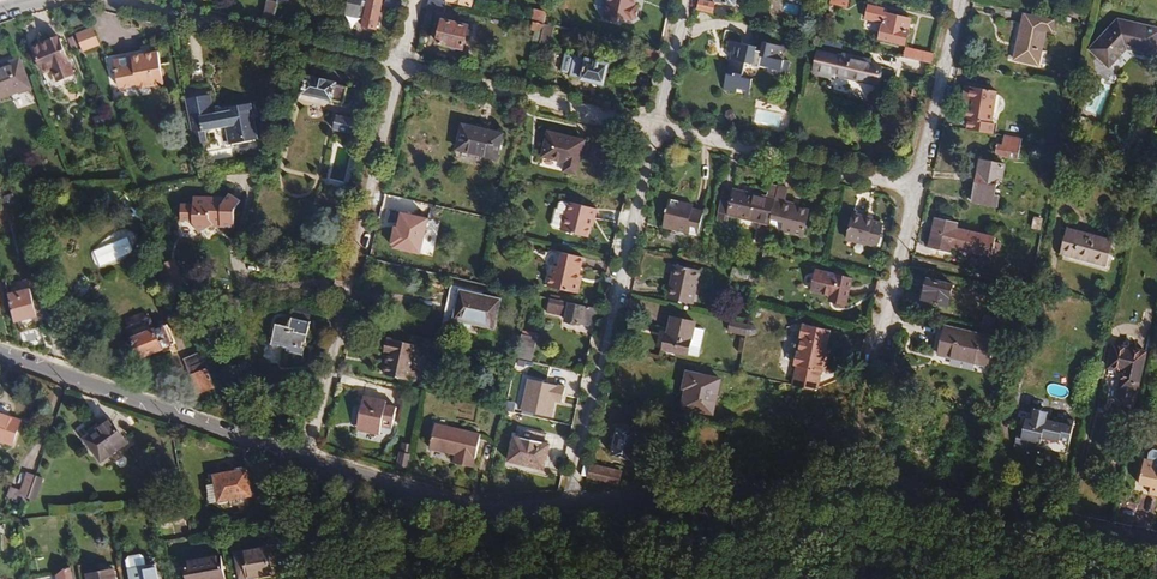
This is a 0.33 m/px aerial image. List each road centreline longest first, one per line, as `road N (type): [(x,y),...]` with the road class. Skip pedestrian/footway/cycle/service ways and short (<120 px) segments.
road 1 (residential): [(573,506),(905,500),(1156,546)]
road 2 (residential): [(402,73),(314,455)]
road 3 (residential): [(657,125),(573,506)]
road 4 (residential): [(0,353),(314,455)]
road 5 (residential): [(116,0),(402,73)]
road 6 (residential): [(314,455),(468,506),(573,506)]
road 7 (residential): [(657,125),(914,189)]
road 8 (residential): [(402,73),(657,125)]
road 9 (residential): [(959,0),(914,189)]
road 10 (residential): [(914,189),(875,355)]
road 11 (residential): [(685,0),(657,125)]
road 12 (track): [(492,518),(603,578)]

